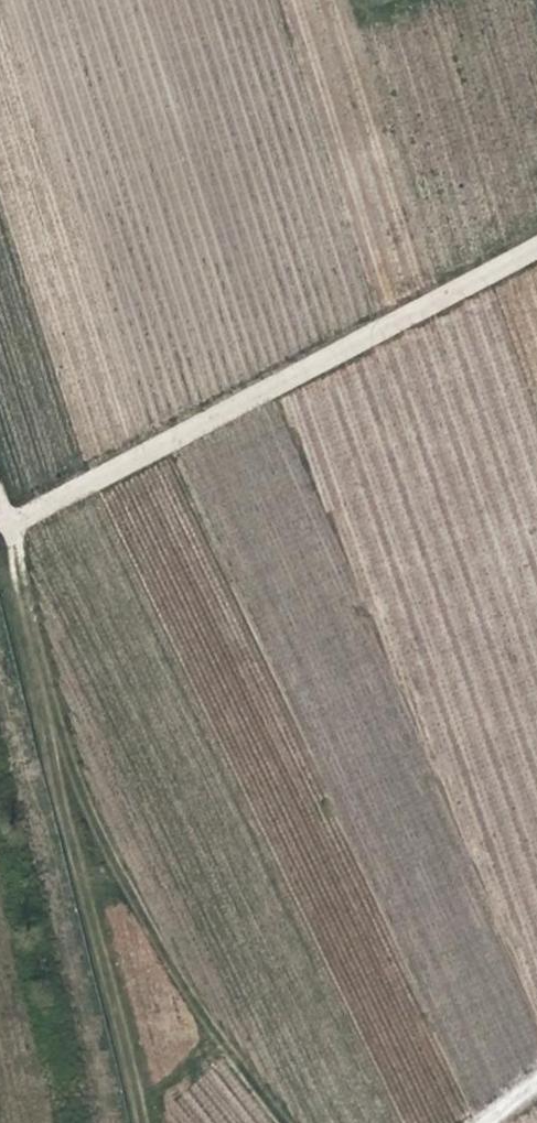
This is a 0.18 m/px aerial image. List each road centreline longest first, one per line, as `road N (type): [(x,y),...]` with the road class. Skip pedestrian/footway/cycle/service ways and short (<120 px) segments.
road 1 (track): [(0,513),(142,1122)]
road 2 (unclassified): [(1,516),(536,245)]

